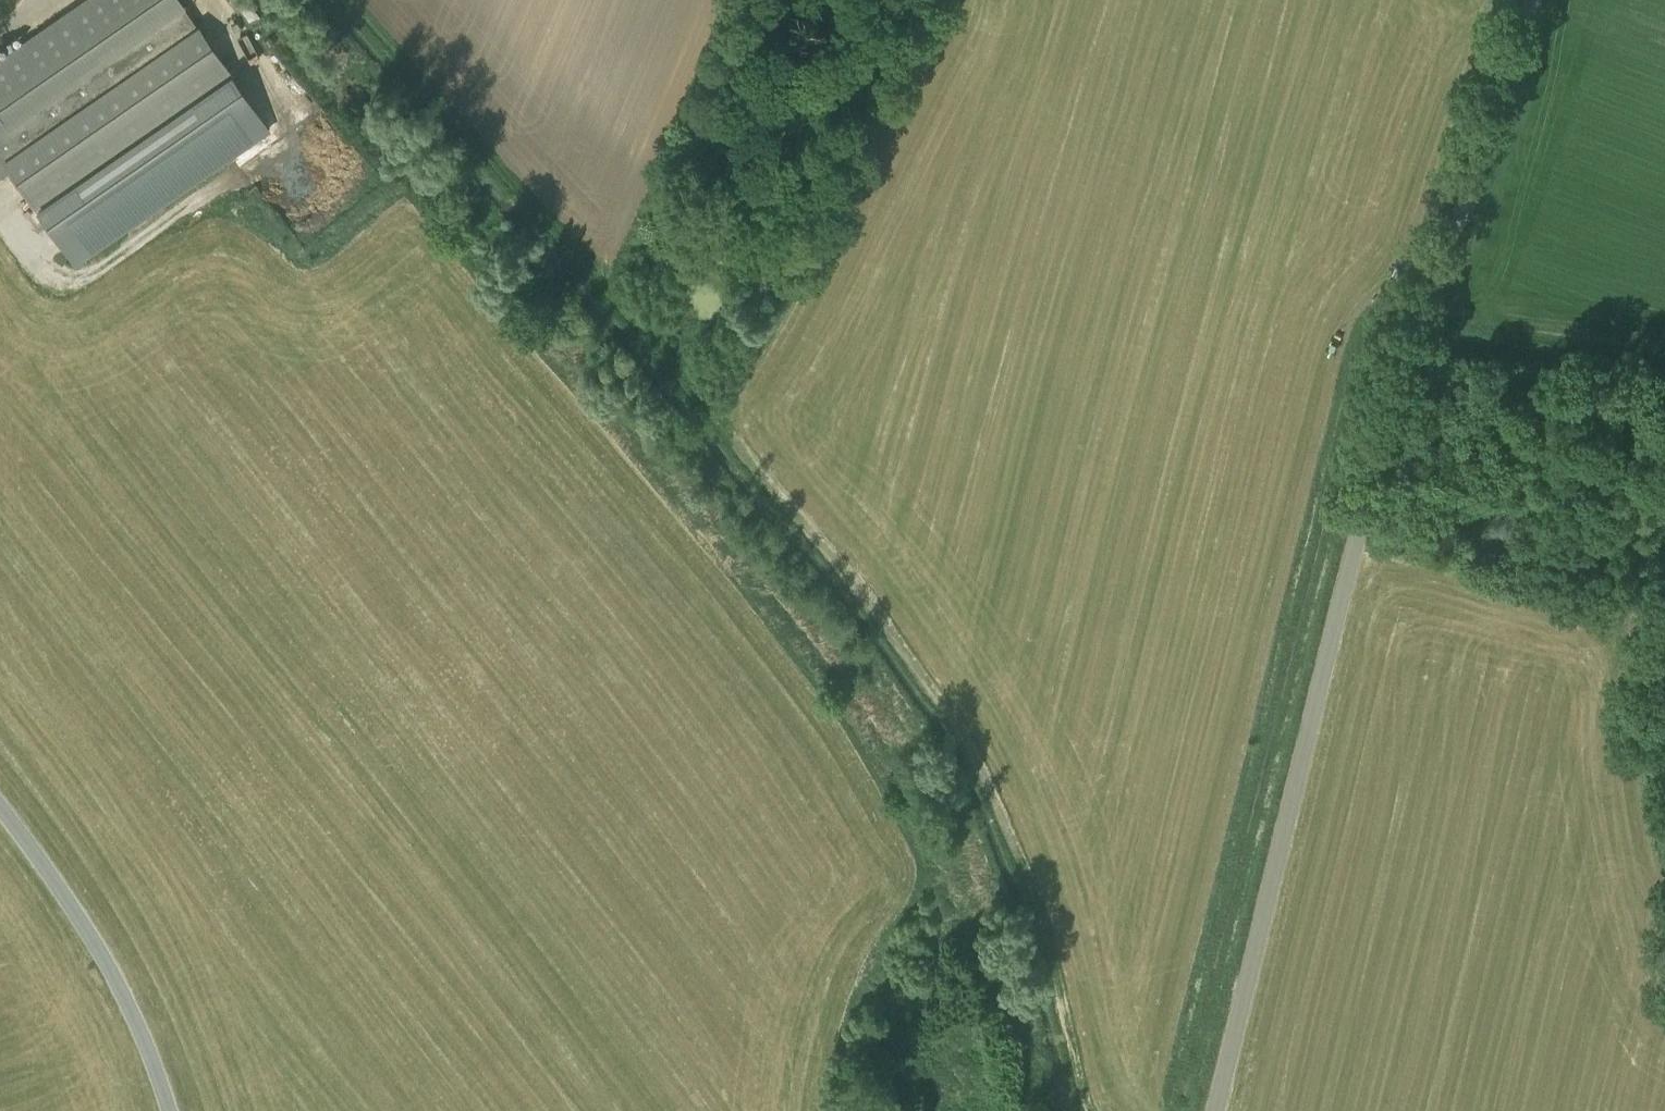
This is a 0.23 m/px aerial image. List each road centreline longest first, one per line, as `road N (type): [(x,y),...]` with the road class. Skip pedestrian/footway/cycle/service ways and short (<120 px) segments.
road 1 (track): [(348,0),(843,572),(949,717),(1038,915),(1081,1110)]
road 2 (tertiary): [(1215,1110),(1388,430),(1535,0)]
road 3 (unclassified): [(169,1110),(105,959),(0,805)]

